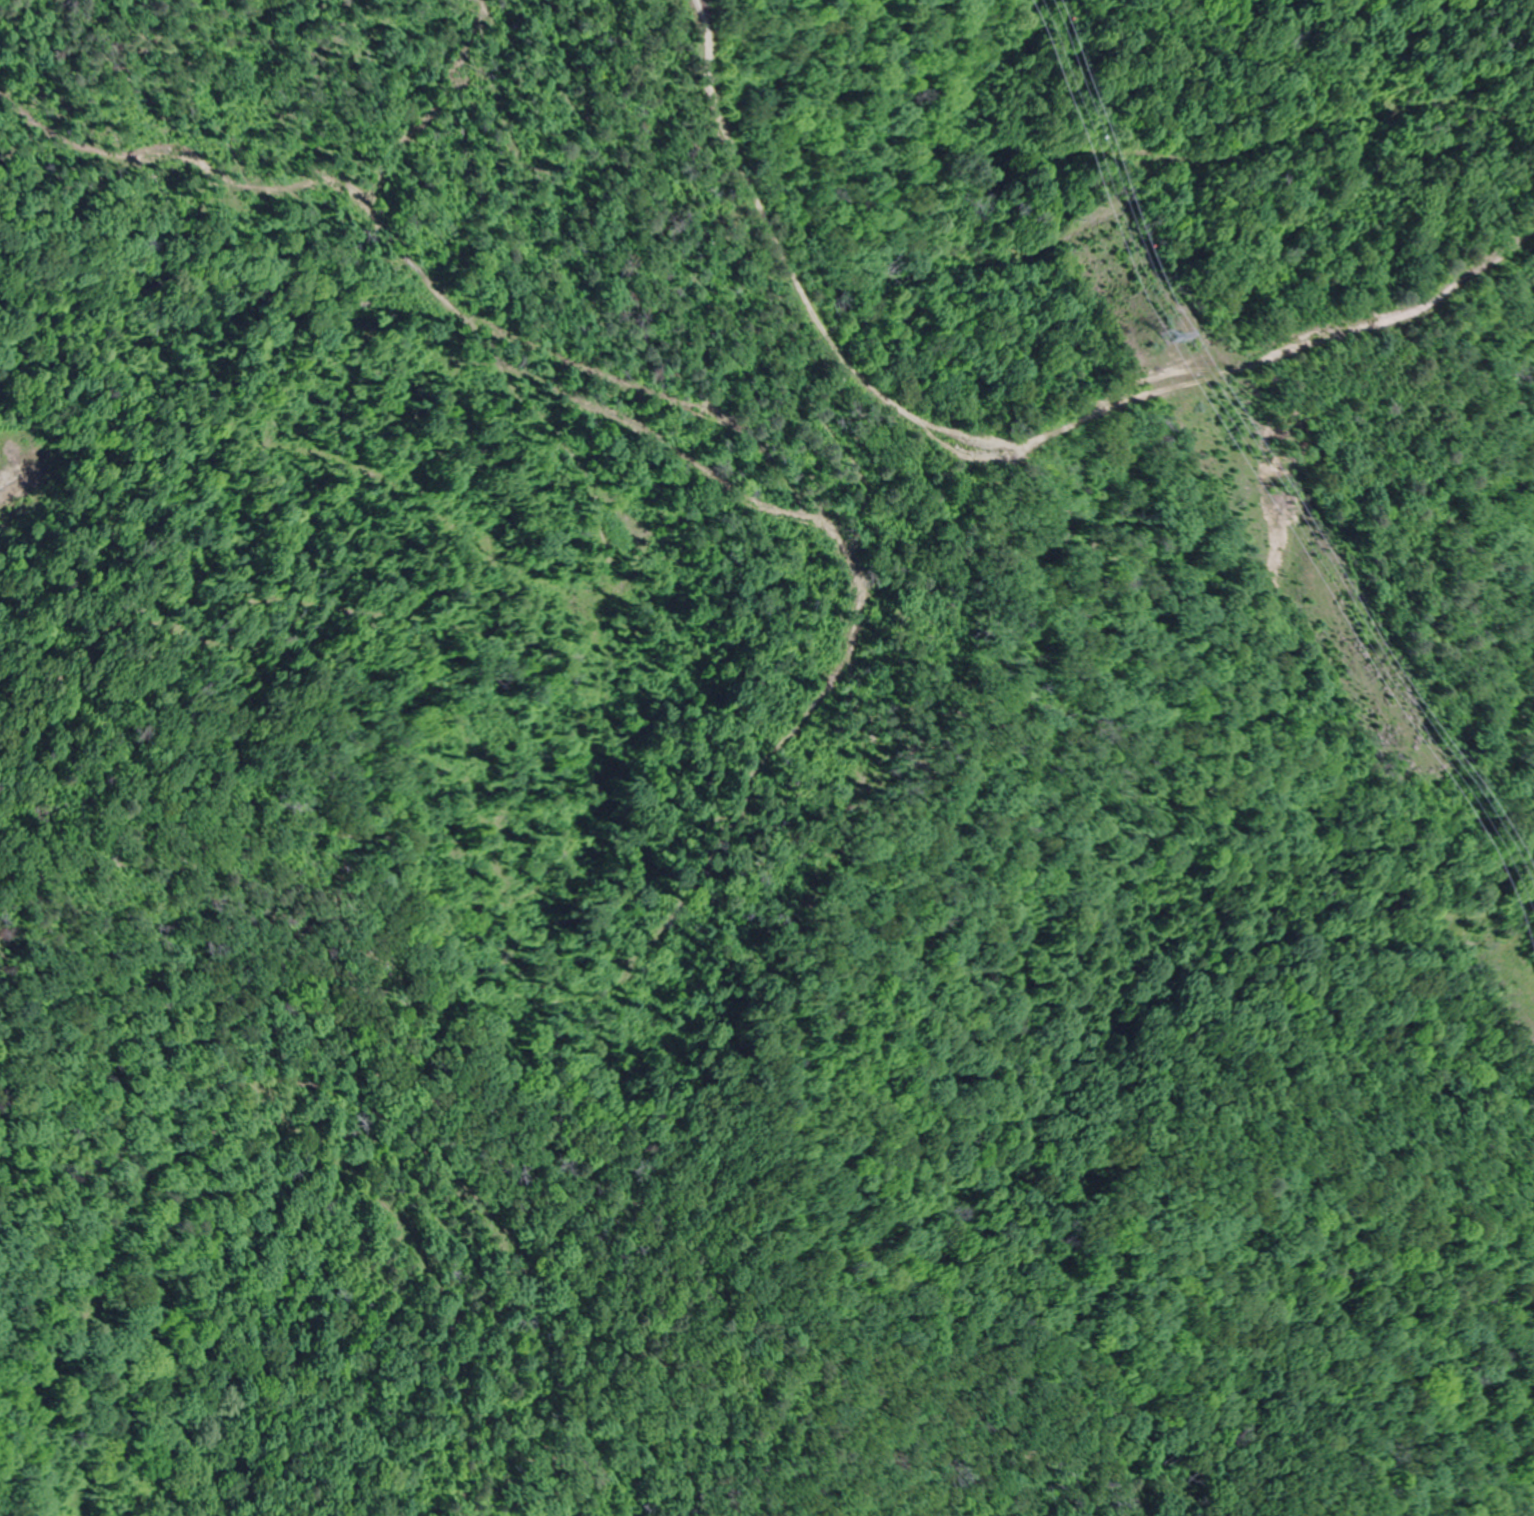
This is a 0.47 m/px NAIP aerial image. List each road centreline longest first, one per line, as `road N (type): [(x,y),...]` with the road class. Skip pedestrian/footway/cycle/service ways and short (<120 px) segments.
road 1 (track): [(718,0),(751,184),(914,388),(960,469),(959,595),(851,870),(721,1132),(718,1218),(784,1351),(1074,1515)]

